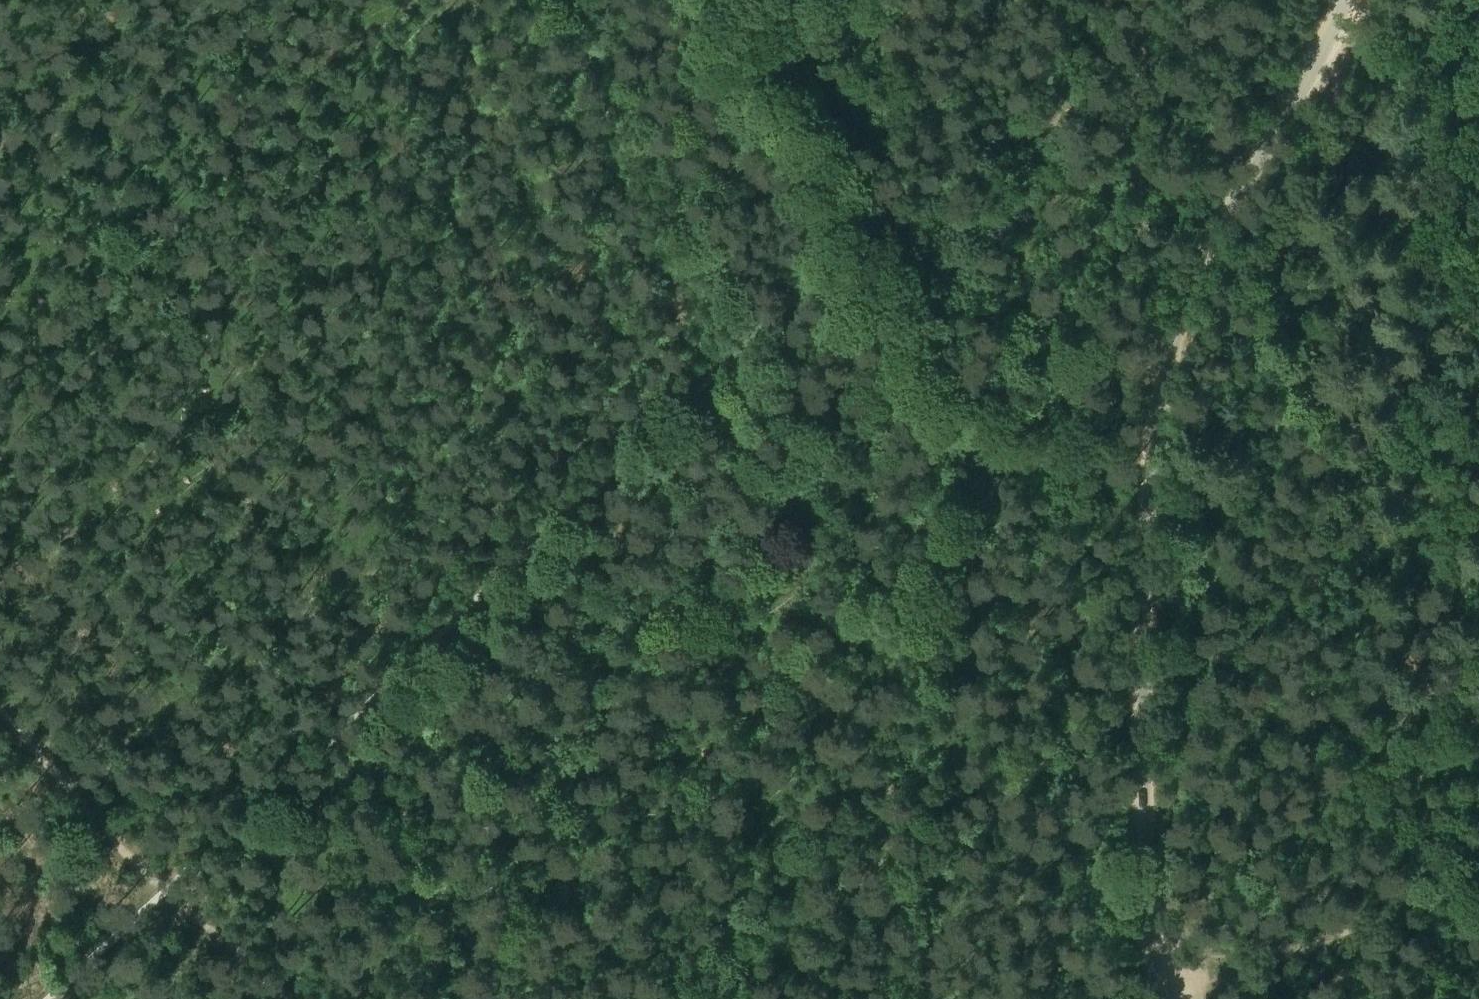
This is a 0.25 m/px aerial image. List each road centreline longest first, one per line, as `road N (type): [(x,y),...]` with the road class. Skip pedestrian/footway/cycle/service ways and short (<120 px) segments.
road 1 (unclassified): [(1153,998),(1143,639),(1158,390),(1191,283),(1221,218),(1297,101),(1345,0)]
road 2 (track): [(162,893),(0,713)]

